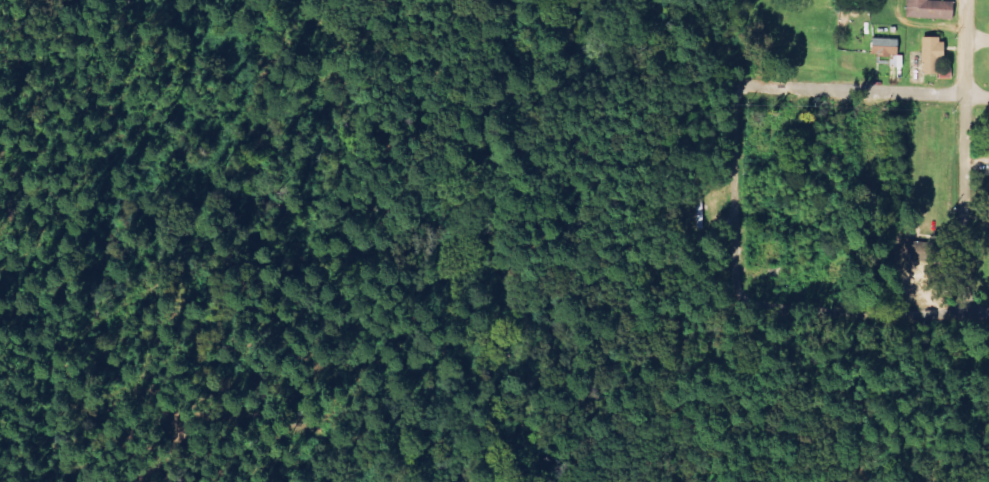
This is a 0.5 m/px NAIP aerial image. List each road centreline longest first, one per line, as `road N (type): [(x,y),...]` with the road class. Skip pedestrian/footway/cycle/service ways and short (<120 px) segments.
road 1 (residential): [(962,313),(967,0)]
road 2 (residential): [(738,89),(988,95)]
road 3 (residential): [(988,314),(744,304)]
road 4 (residential): [(744,304),(733,287),(738,89)]

